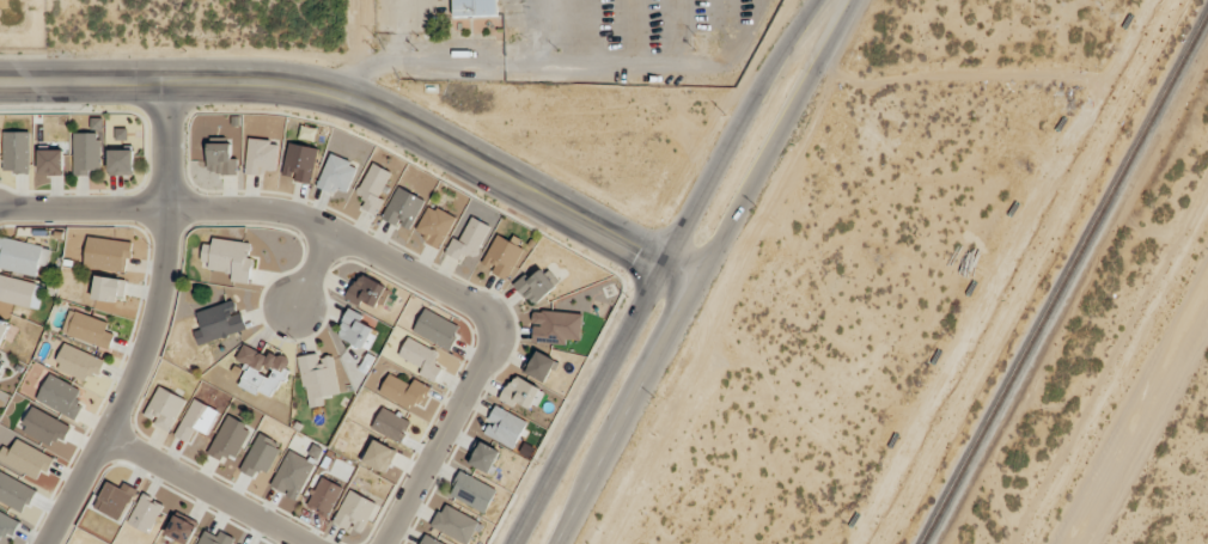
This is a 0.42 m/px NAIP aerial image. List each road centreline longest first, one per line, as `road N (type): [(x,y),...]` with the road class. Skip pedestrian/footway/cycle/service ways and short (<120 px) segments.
road 1 (tertiary): [(0,82),(292,82),(364,102),(695,285)]
road 2 (tertiary): [(823,0),(780,55),(514,543)]
road 3 (tertiary): [(560,543),(853,0)]
road 4 (residential): [(45,543),(130,383),(155,316),(165,204)]
road 5 (residential): [(165,204),(286,210),(482,310),(492,325)]
road 6 (residential): [(492,325),(487,354),(383,543)]
road 7 (residential): [(104,432),(306,543)]
road 8 (residential): [(0,213),(165,204)]
road 9 (residential): [(165,204),(167,81)]

